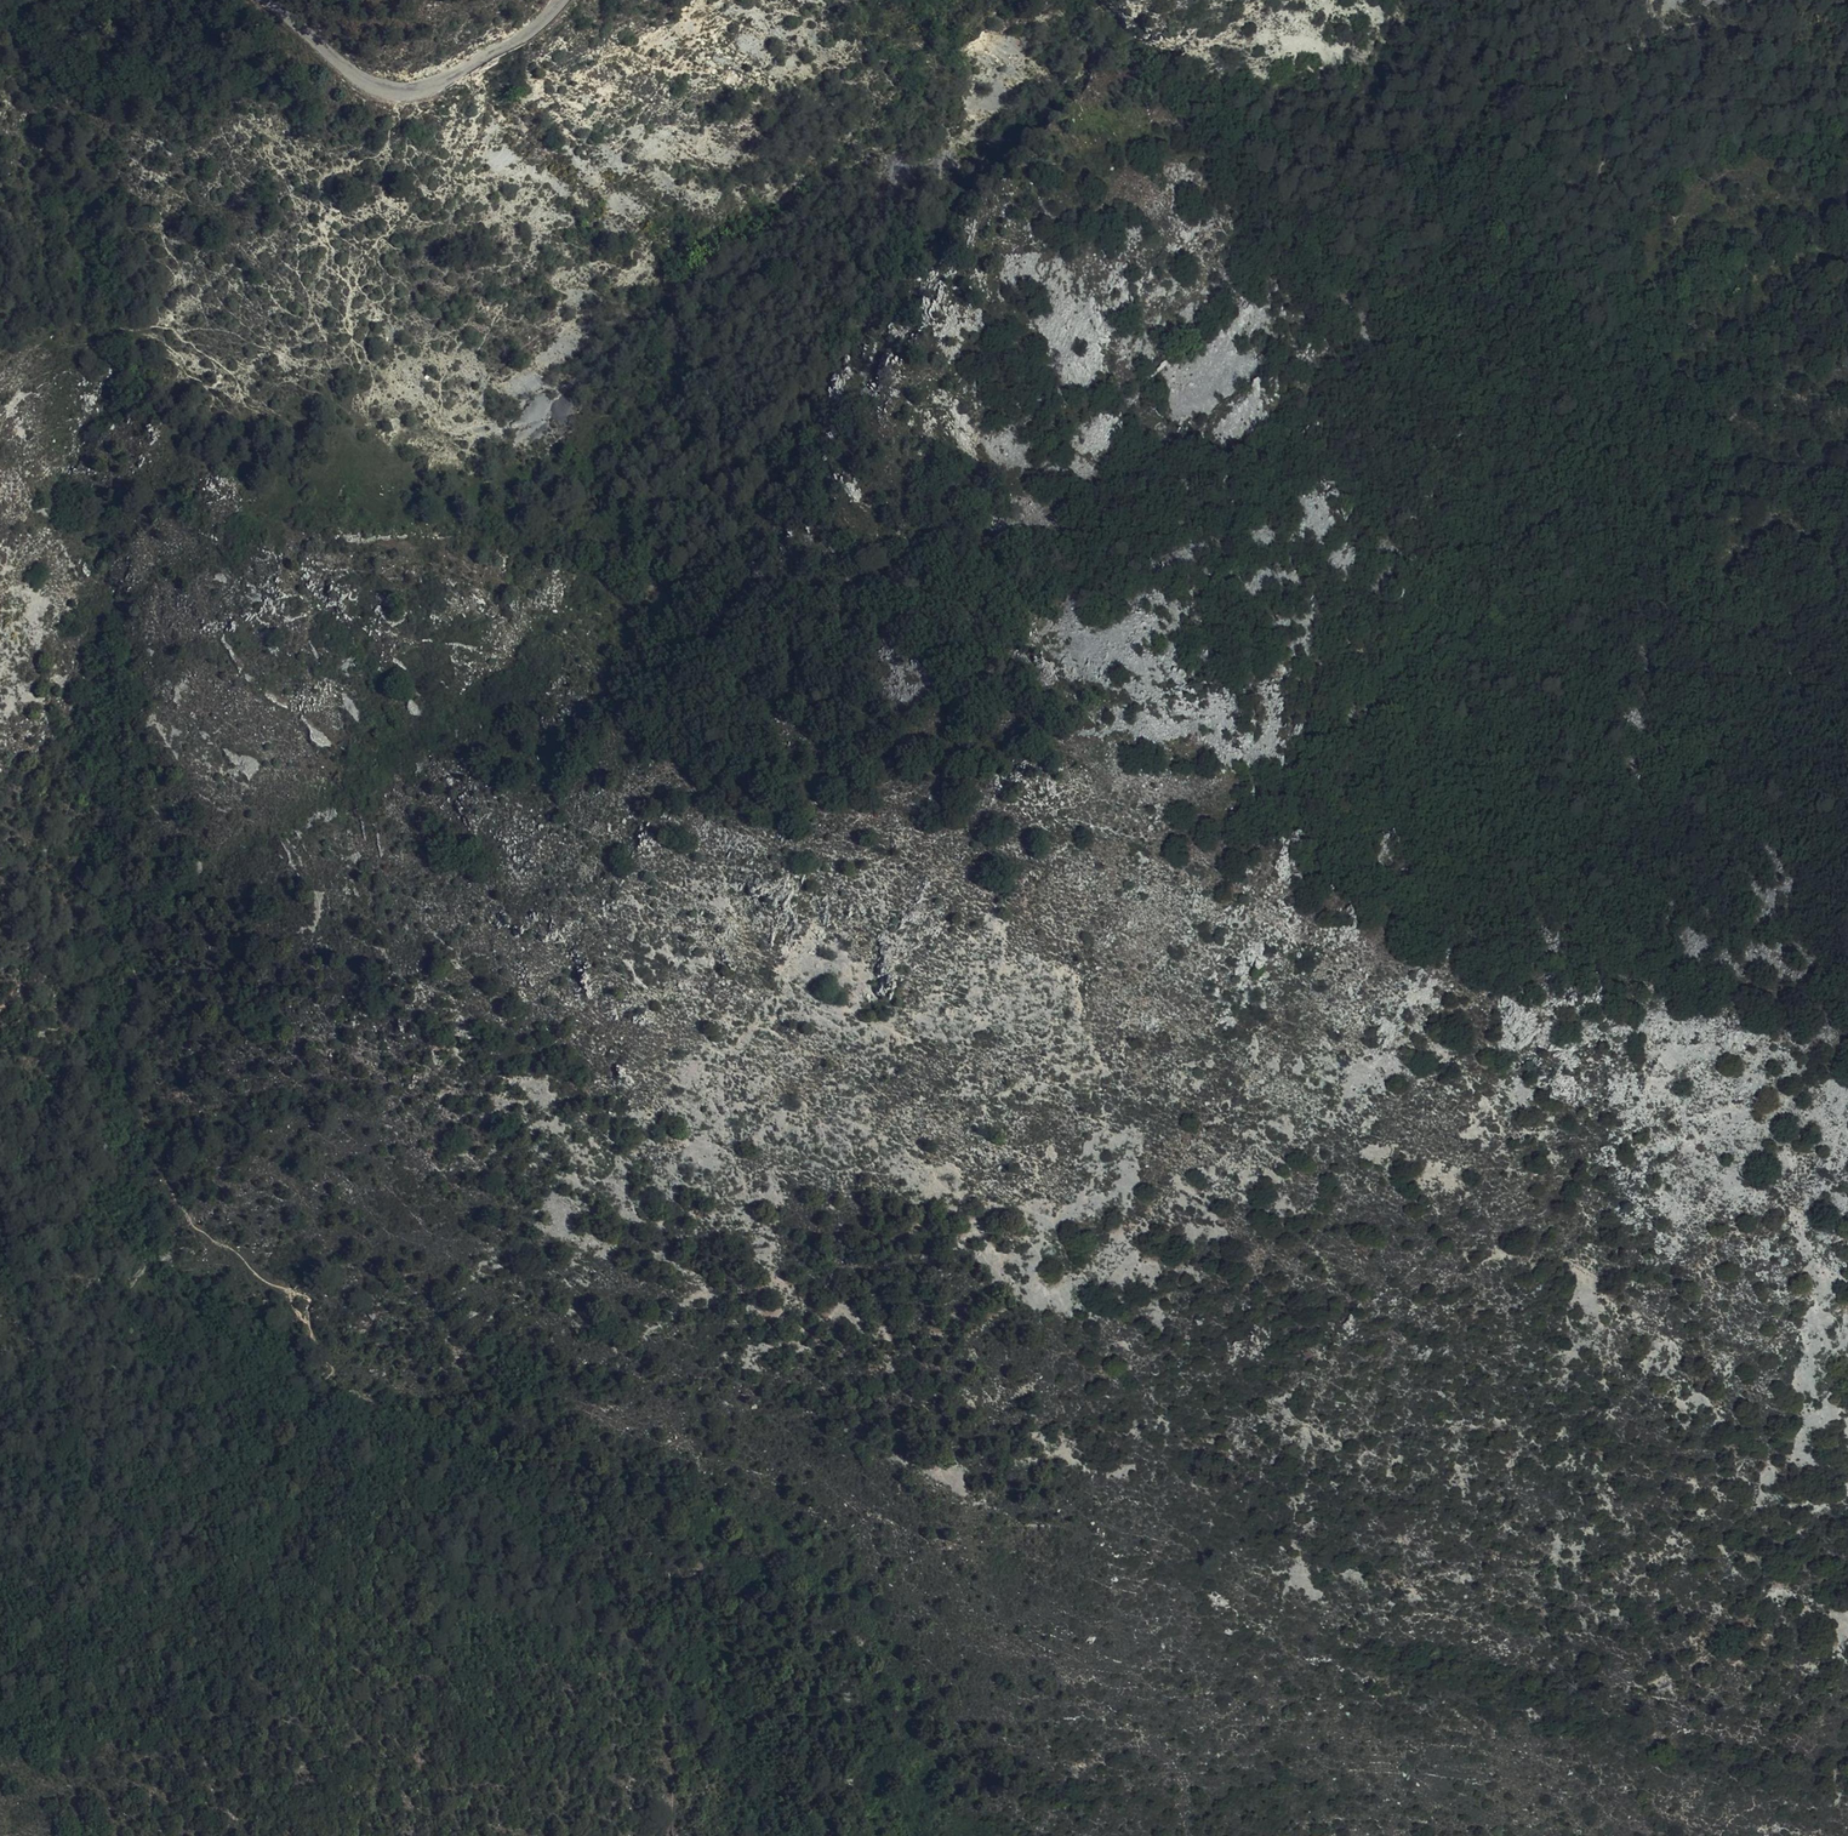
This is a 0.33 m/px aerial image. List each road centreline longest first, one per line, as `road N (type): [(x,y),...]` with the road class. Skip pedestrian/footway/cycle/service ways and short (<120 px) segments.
road 1 (tertiary): [(265,0),(347,71),(400,91),(441,81),(526,34),(561,0)]

